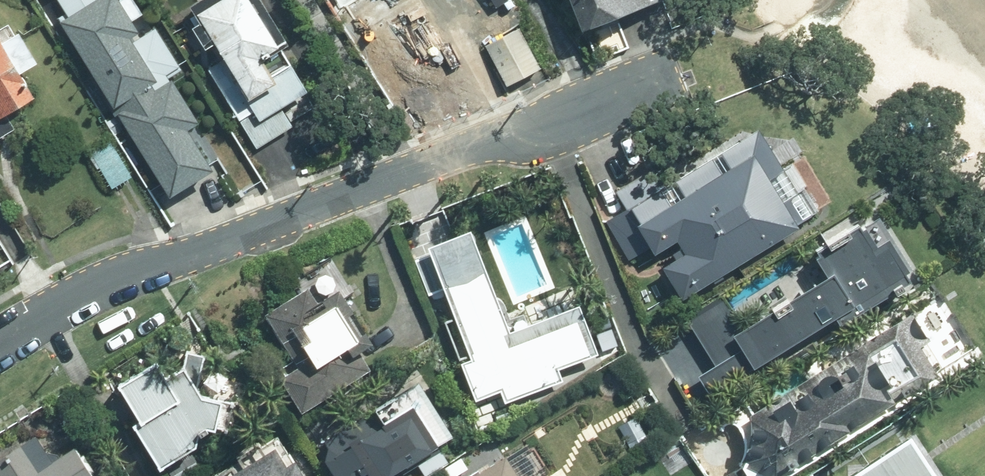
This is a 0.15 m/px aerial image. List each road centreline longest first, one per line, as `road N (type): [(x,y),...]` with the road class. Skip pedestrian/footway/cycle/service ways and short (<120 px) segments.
road 1 (residential): [(0,343),(106,282),(644,89)]

